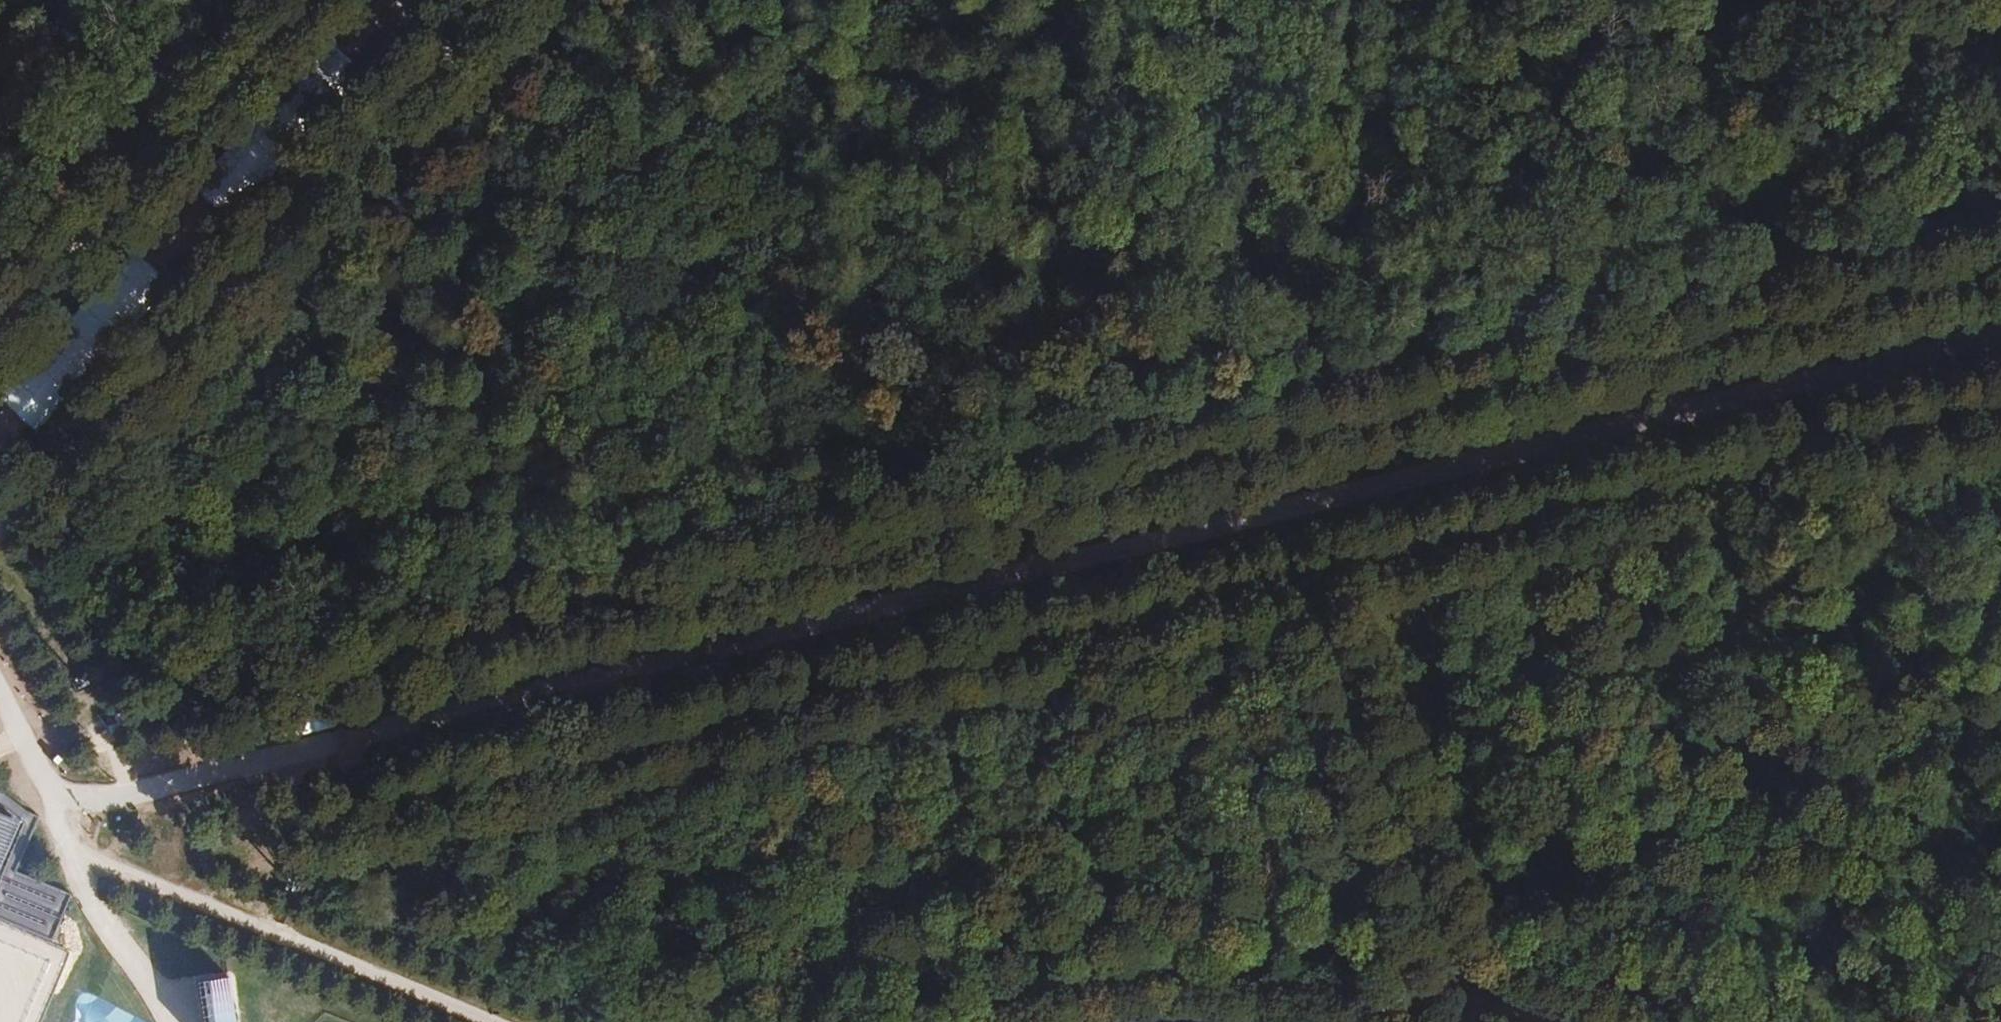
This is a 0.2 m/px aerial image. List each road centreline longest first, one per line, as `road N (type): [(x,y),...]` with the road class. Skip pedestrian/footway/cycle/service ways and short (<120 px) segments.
road 1 (track): [(1259,515),(113,799),(90,802),(40,785)]
road 2 (track): [(2000,329),(1259,515)]
road 3 (track): [(491,1021),(81,849),(55,815),(0,687)]
road 4 (track): [(0,430),(417,0)]
road 5 (track): [(1259,515),(1451,985)]
road 6 (track): [(1540,1021),(1451,985),(1436,1021)]

